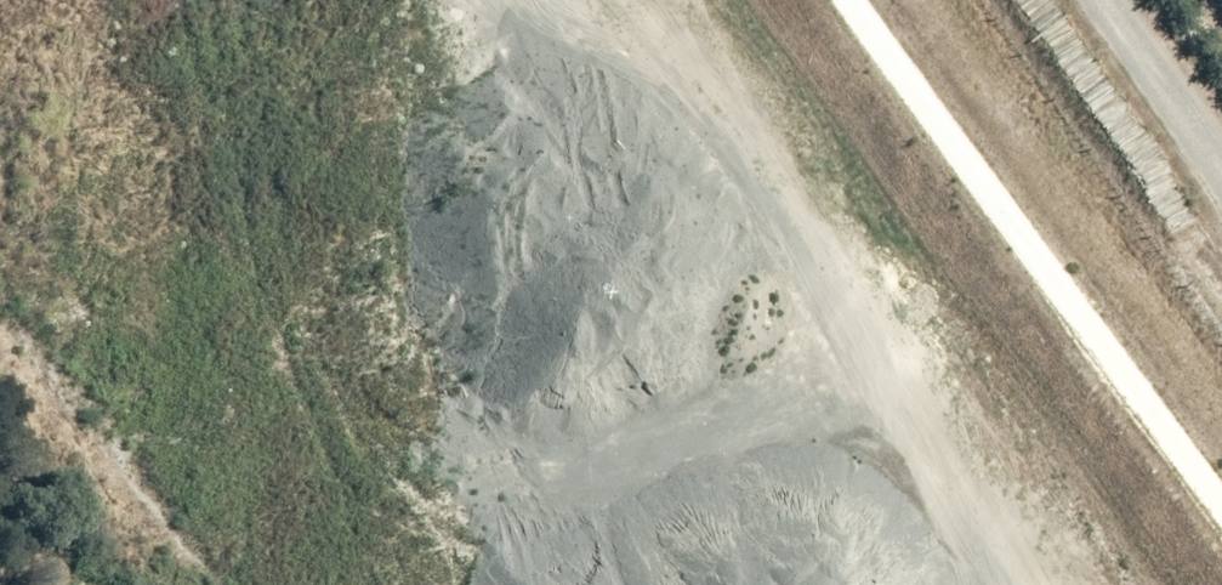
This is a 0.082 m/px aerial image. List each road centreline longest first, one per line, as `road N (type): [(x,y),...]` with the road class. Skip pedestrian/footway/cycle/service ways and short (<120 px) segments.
road 1 (track): [(920,584),(760,243),(614,138),(372,85),(164,20),(128,0)]
road 2 (track): [(904,584),(164,20)]
road 3 (track): [(315,135),(24,584)]

